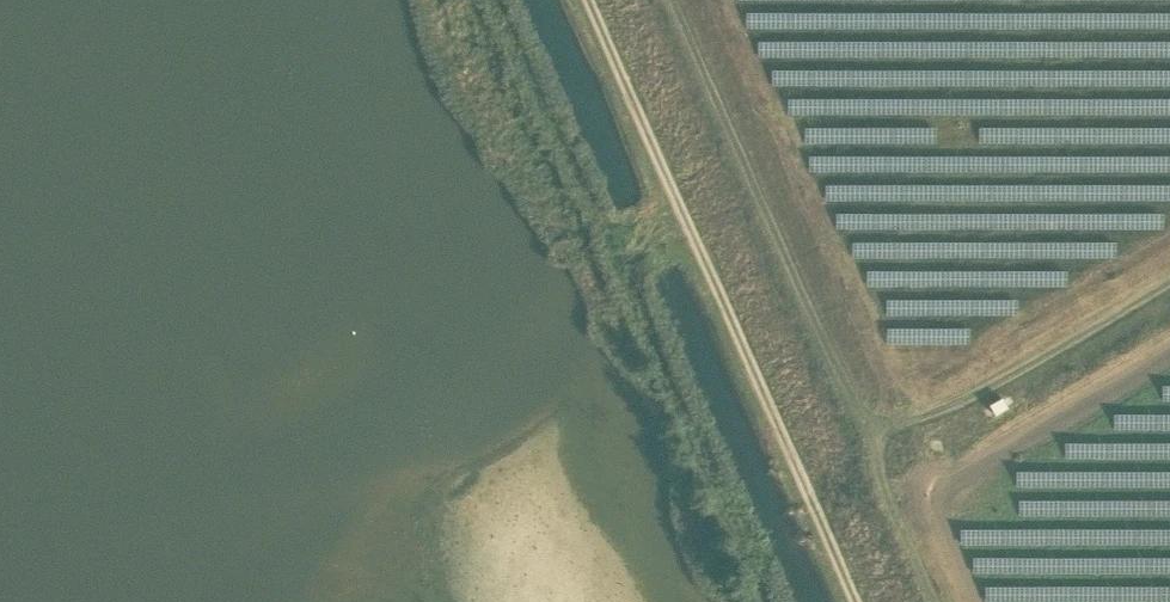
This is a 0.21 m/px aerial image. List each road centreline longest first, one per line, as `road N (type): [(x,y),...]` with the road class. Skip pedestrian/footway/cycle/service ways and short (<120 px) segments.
road 1 (track): [(849,601),(587,0)]

